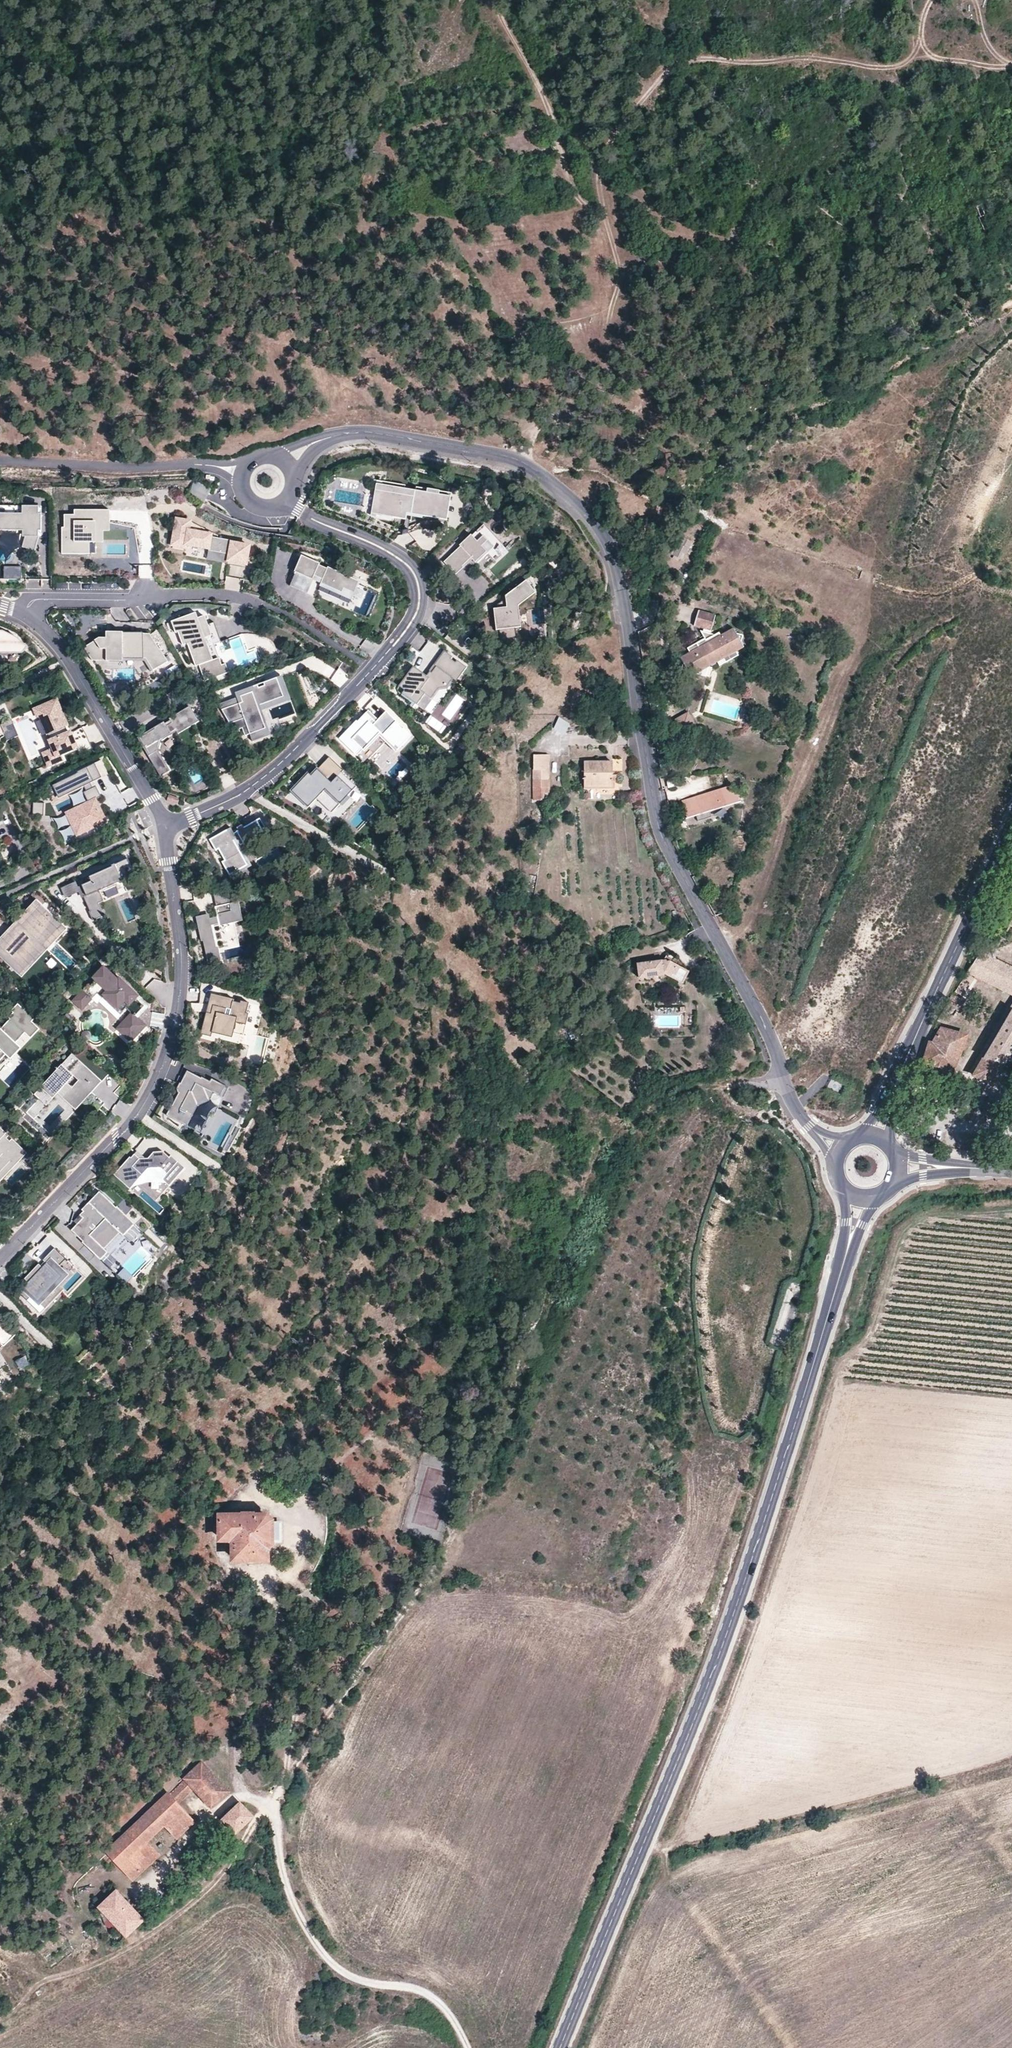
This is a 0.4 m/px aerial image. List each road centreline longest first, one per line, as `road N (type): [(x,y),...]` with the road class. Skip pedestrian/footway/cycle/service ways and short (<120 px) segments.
road 1 (track): [(0,2019),(183,1910),(275,1800),(465,1519),(581,1205)]
road 2 (track): [(592,2047),(759,1623),(836,1375),(873,1334),(904,1233),(928,1215),(1011,1209)]
road 3 (residential): [(808,1127),(759,1013),(660,831),(618,573),(599,527),(520,462),(385,435),(338,435)]
road 4 (tertiary): [(838,1279),(703,1700),(561,2047)]
road 5 (track): [(613,342),(620,265),(598,171),(651,88),(680,63),(810,57),(881,68),(942,59),(1011,68)]
road 6 (residential): [(0,1261),(124,1132),(164,1063),(181,971),(163,828)]
road 7 (residential): [(38,621),(37,607),(48,600),(243,598),(280,611),(373,670)]
road 8 (track): [(467,2047),(437,2002),(360,1981),(324,1954),(292,1895),(275,1800)]
road 9 (residential): [(373,670),(275,770),(163,828)]
road 10 (residential): [(286,500),(412,570),(417,612),(373,670)]
road 11 (track): [(498,0),(549,110),(567,182),(582,202),(603,210)]
road 12 (residential): [(163,828),(38,621)]
road 13 (tertiary): [(1011,814),(925,1018)]
road 14 (unclassified): [(256,458),(183,464),(222,473),(247,498)]
road 15 (tertiary): [(925,1018),(856,1137)]
road 16 (tertiary): [(891,1149),(892,1115),(925,1018)]
road 17 (tertiary): [(890,1185),(1011,1173)]

